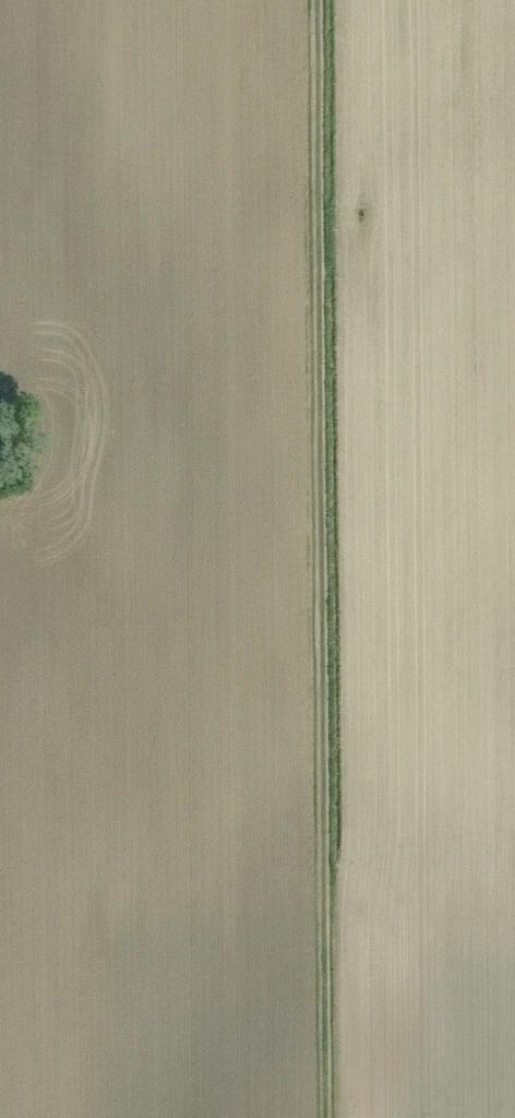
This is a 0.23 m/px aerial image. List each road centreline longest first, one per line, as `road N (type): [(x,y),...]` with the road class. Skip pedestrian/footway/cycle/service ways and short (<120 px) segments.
road 1 (track): [(318,0),(328,923)]

